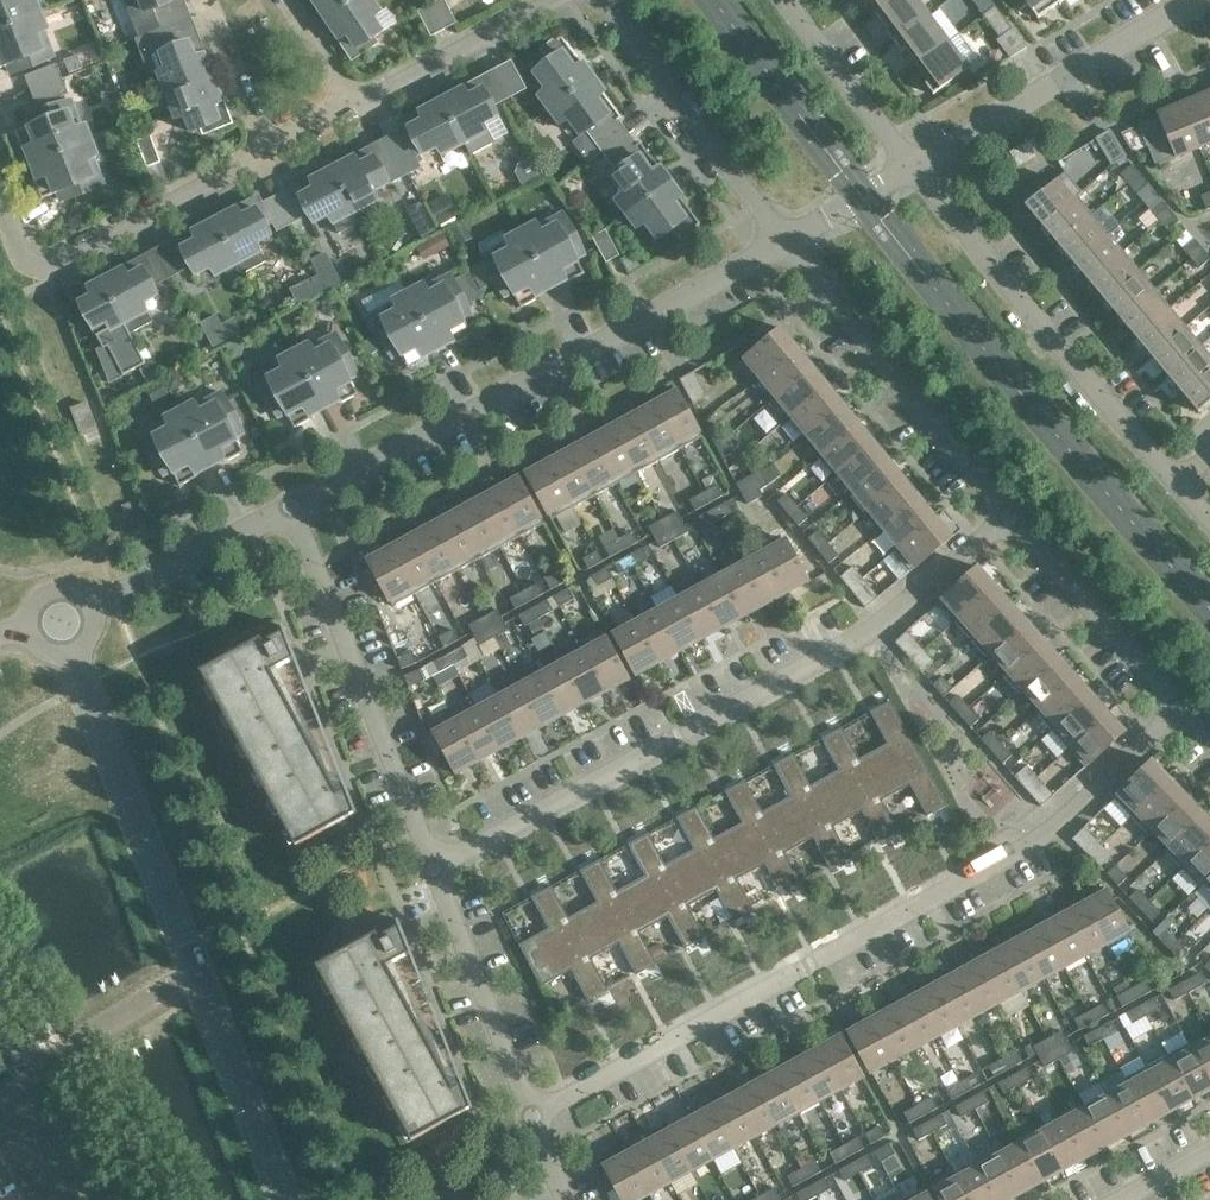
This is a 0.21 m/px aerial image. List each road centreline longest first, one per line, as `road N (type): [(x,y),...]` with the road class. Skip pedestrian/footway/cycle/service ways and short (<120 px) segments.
road 1 (residential): [(534,1116),(1052,823),(1178,708)]
road 2 (residential): [(434,867),(873,630),(998,514)]
road 3 (unclassified): [(290,1199),(60,629)]
road 4 (residential): [(289,518),(785,240)]
road 5 (residential): [(912,167),(1178,484)]
road 6 (residential): [(434,867),(289,518)]
road 7 (residential): [(998,514),(785,240)]
road 8 (residential): [(0,194),(19,244),(55,263),(268,155)]
road 9 (residential): [(912,167),(1189,0)]
road 10 (residential): [(785,240),(601,0)]
road 11 (residential): [(534,1116),(434,867)]
road 12 (residential): [(1178,708),(998,514)]
road 13 (residential): [(60,629),(289,518)]
road 14 (residential): [(790,0),(912,167)]
road 15 (residential): [(359,101),(536,0)]
road 16 (residential): [(204,0),(268,155)]
road 17 (residential): [(785,240),(912,167)]
road 18 (residential): [(359,101),(290,0)]

